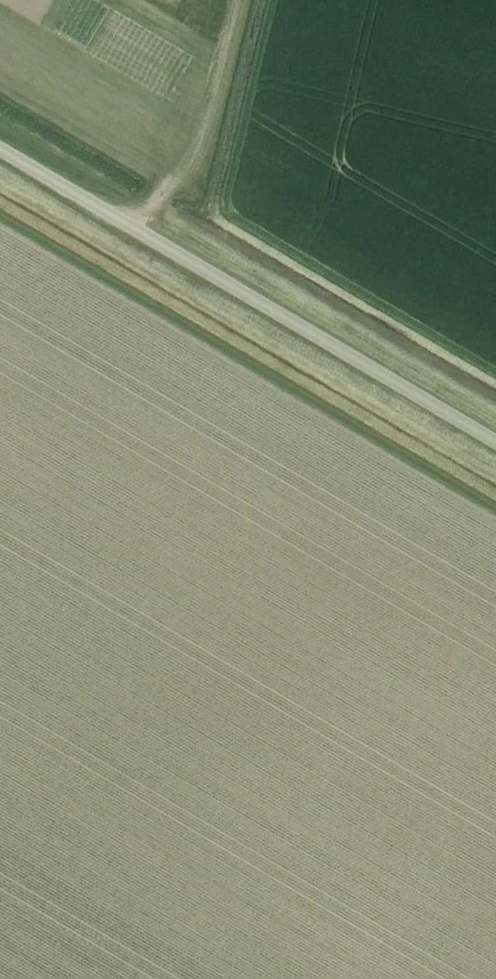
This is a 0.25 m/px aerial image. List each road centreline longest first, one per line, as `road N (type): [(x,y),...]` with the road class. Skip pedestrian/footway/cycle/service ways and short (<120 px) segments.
road 1 (unclassified): [(0,147),(495,442)]

